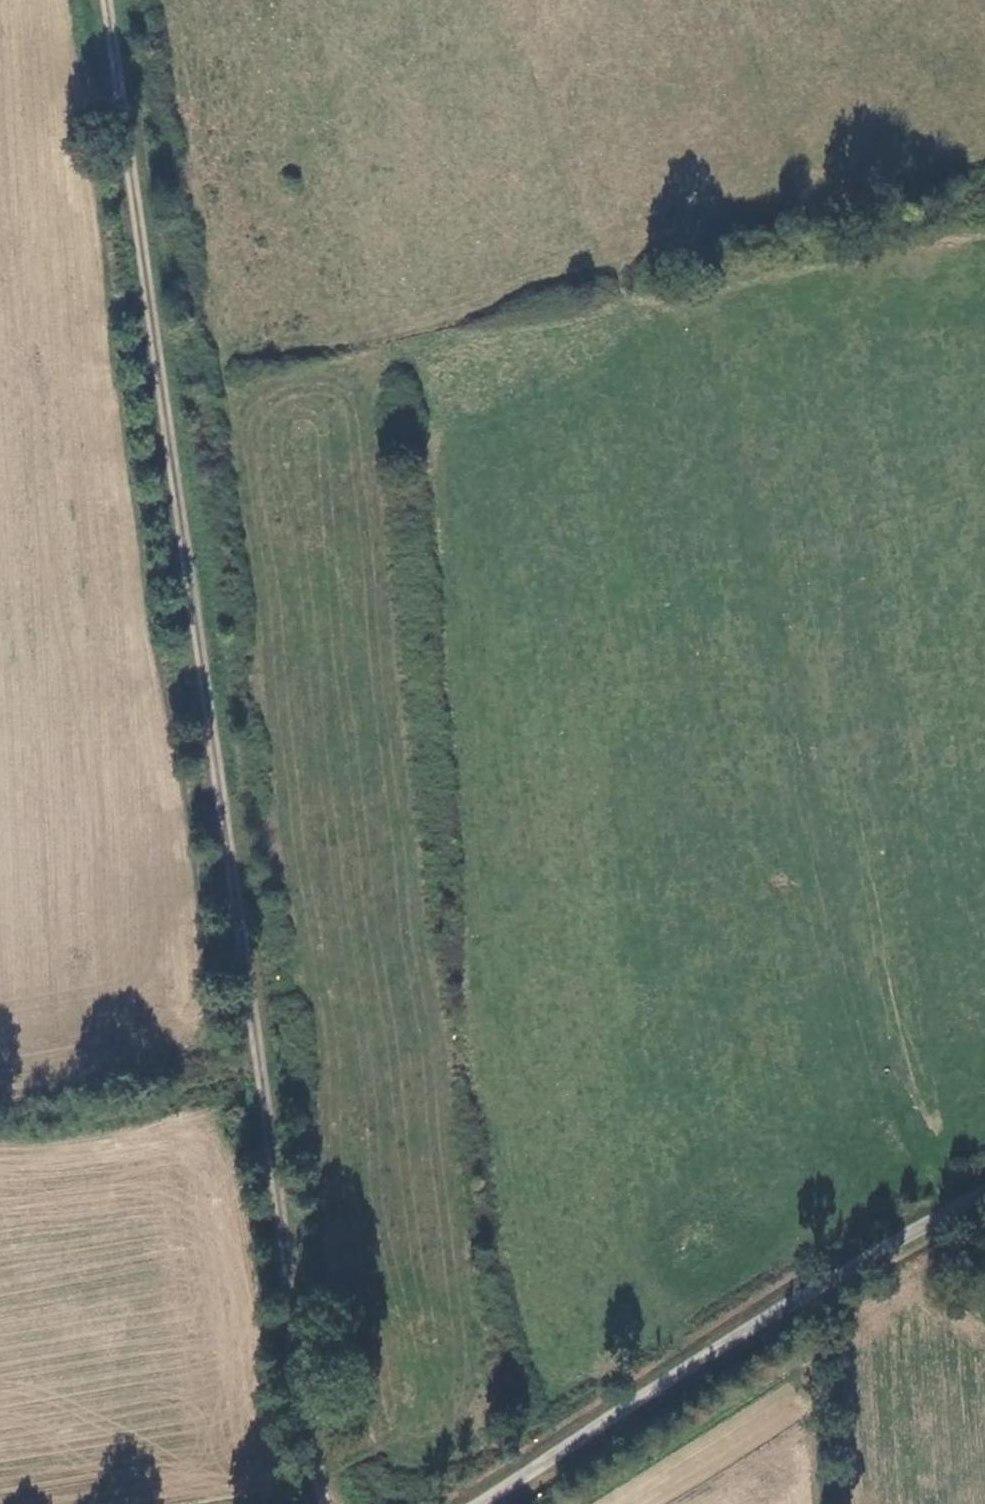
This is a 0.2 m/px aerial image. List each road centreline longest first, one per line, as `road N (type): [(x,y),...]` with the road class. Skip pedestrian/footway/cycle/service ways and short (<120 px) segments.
road 1 (track): [(319,1503),(101,30)]
road 2 (unclassified): [(984,1190),(811,1289),(477,1503)]

